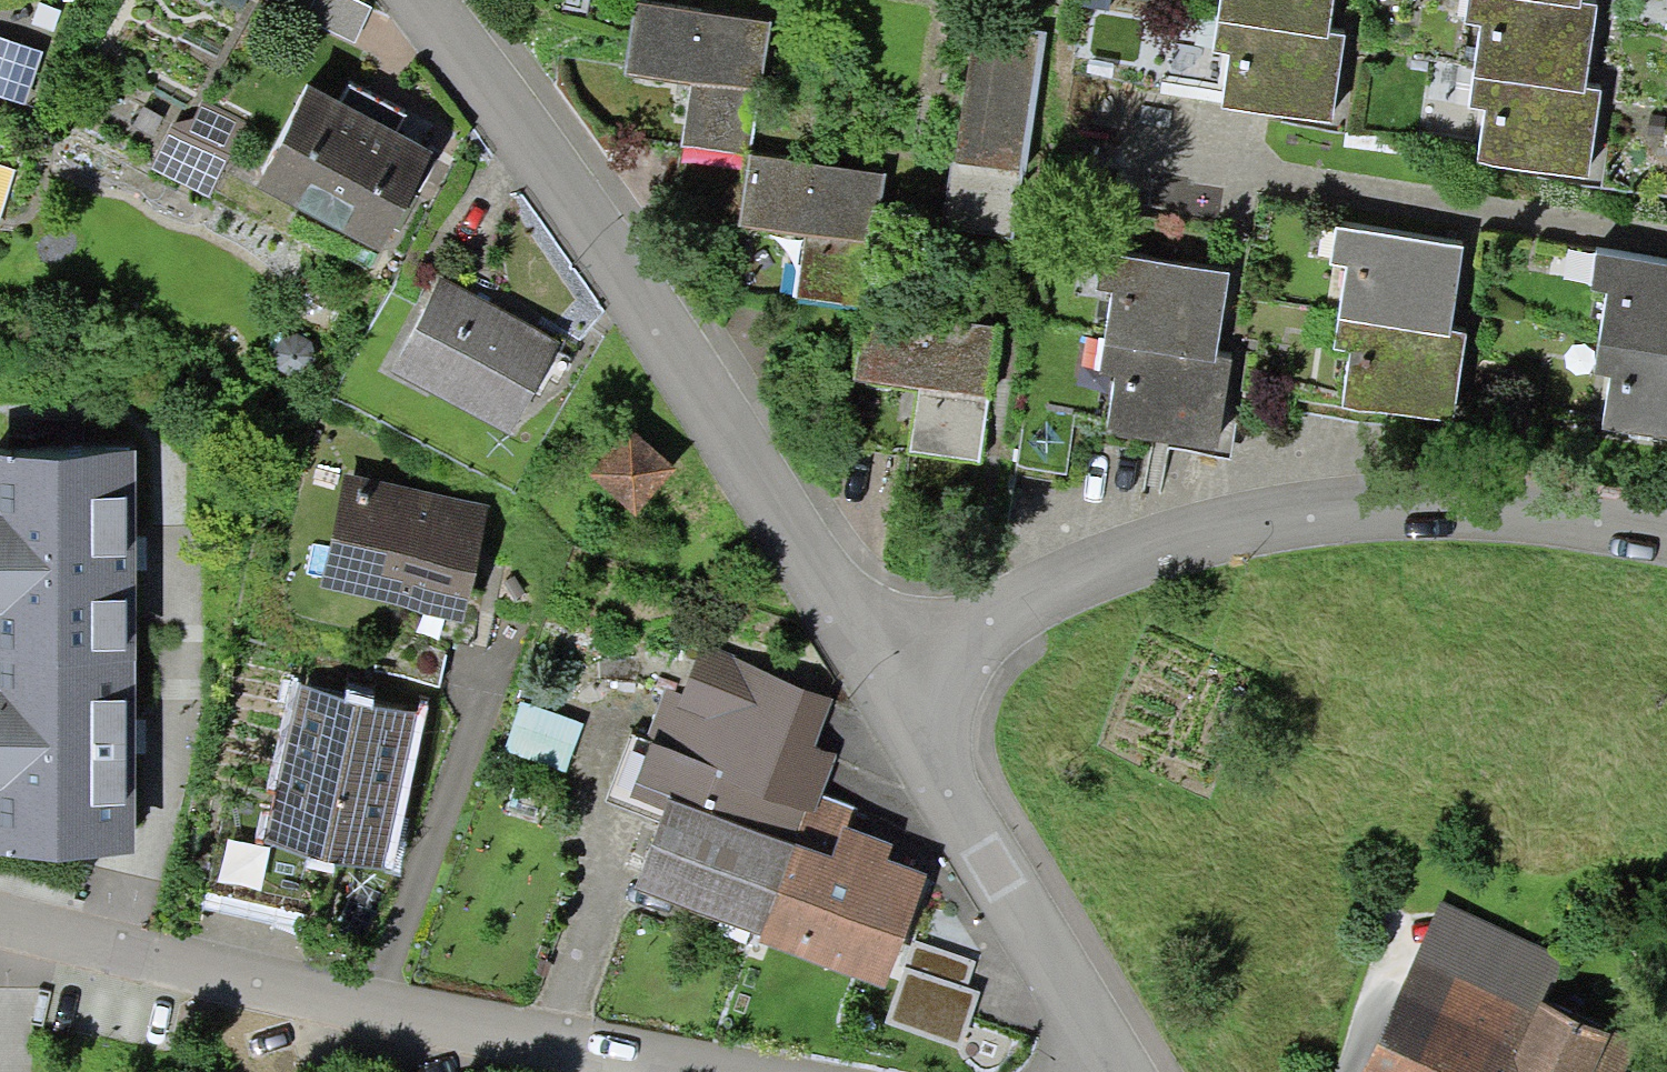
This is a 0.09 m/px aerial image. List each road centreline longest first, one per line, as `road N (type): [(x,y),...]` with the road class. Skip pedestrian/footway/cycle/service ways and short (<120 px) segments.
road 1 (residential): [(400,0),(896,684)]
road 2 (residential): [(1666,535),(1519,515),(1353,508),(1183,532),(896,684)]
road 3 (residential): [(677,1071),(0,923)]
road 4 (residential): [(896,684),(1109,1071)]

